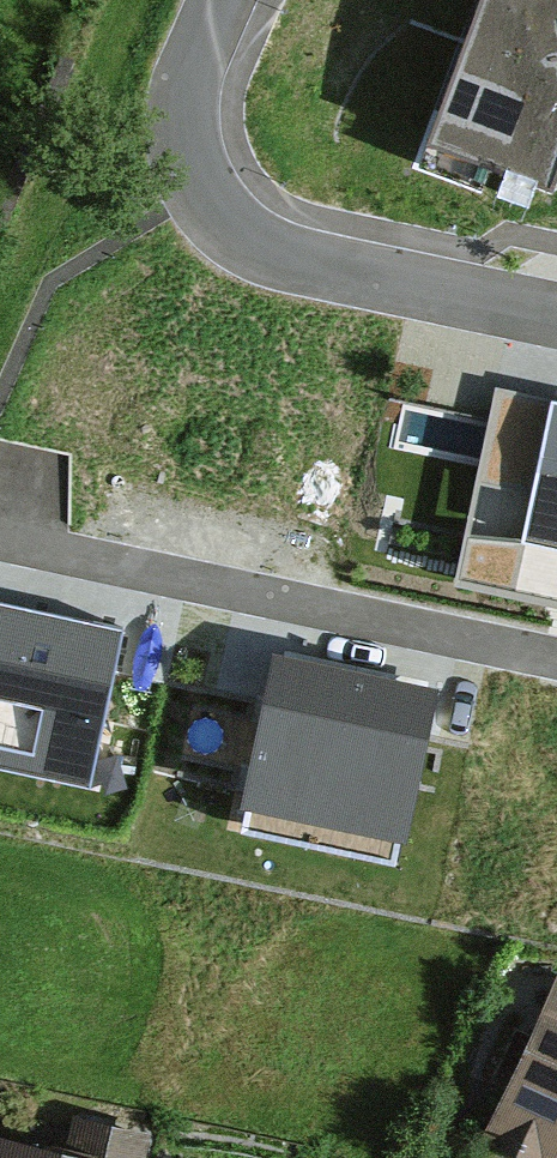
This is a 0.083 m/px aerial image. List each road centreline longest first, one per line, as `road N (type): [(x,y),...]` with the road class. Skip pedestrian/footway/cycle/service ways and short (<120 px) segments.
road 1 (residential): [(224,0),(194,69),(184,117),(198,197),(224,228),(272,251),(556,311)]
road 2 (residential): [(556,647),(20,532)]

